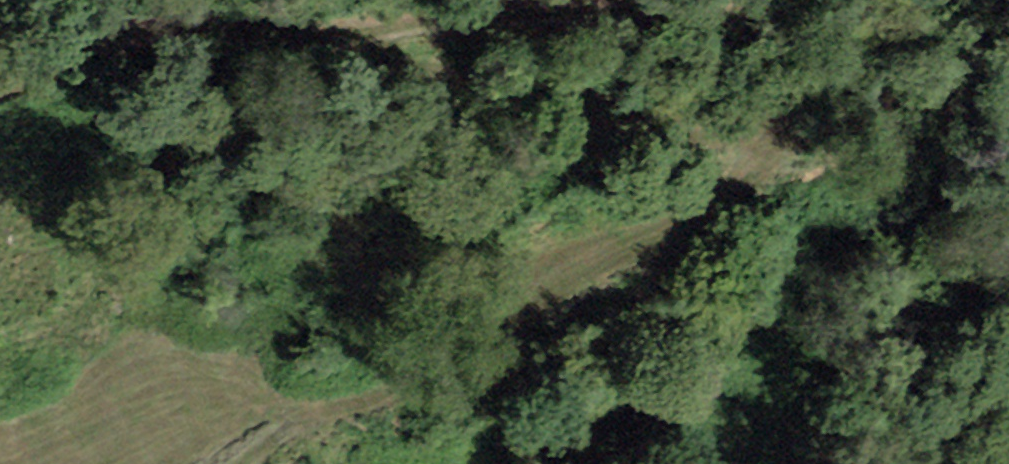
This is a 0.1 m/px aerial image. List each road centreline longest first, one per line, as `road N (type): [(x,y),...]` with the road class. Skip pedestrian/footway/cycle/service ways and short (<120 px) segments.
road 1 (track): [(322,41),(365,61),(505,82),(657,122),(755,120),(774,136),(762,165),(544,286),(455,352),(385,392),(289,427),(233,463)]
road 2 (track): [(679,0),(322,41),(164,32),(84,48),(0,89)]

